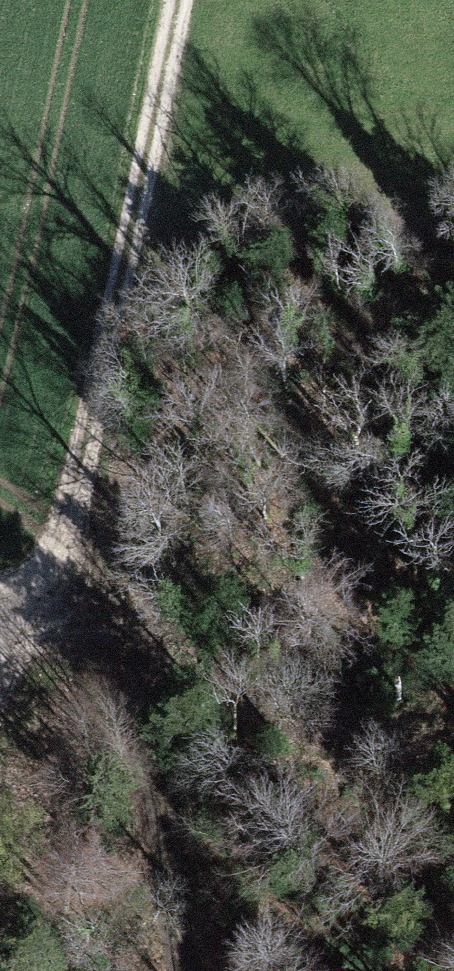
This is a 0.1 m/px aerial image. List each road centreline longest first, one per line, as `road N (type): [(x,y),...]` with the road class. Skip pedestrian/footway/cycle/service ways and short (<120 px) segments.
road 1 (track): [(134,270),(76,489),(5,626),(0,623)]
road 2 (track): [(187,0),(134,270)]

